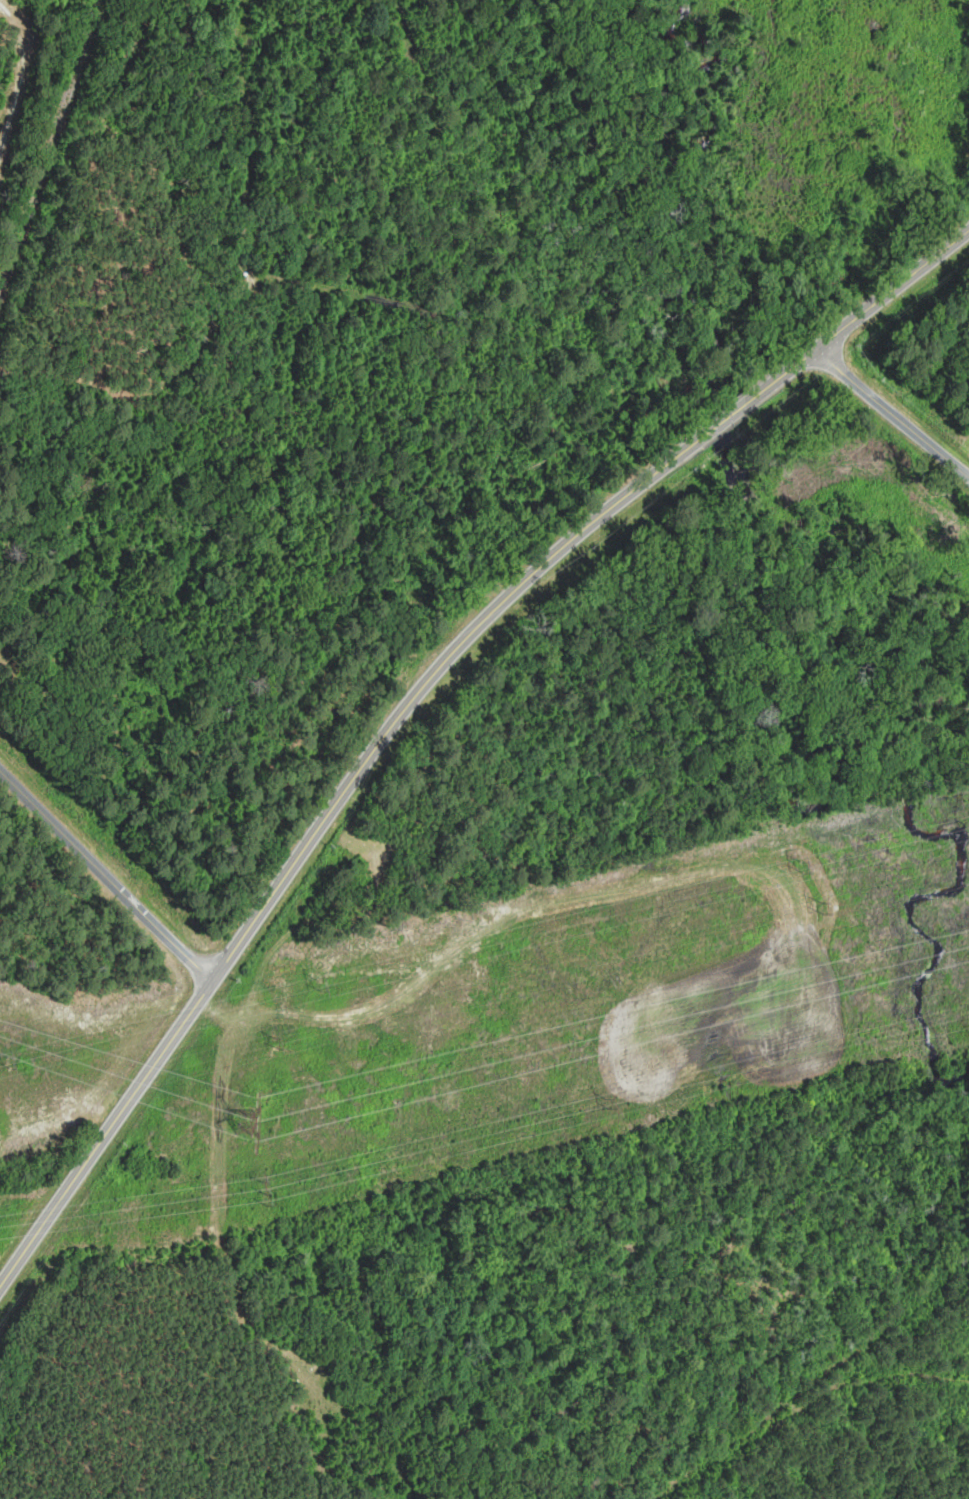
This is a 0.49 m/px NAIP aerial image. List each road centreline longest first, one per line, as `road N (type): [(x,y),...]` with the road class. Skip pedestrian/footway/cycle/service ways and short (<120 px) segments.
road 1 (secondary): [(0,1285),(423,685),(525,578),(690,444)]
road 2 (residential): [(213,979),(0,769)]
road 3 (secondary): [(747,399),(968,229)]
road 4 (residential): [(968,477),(816,347)]

